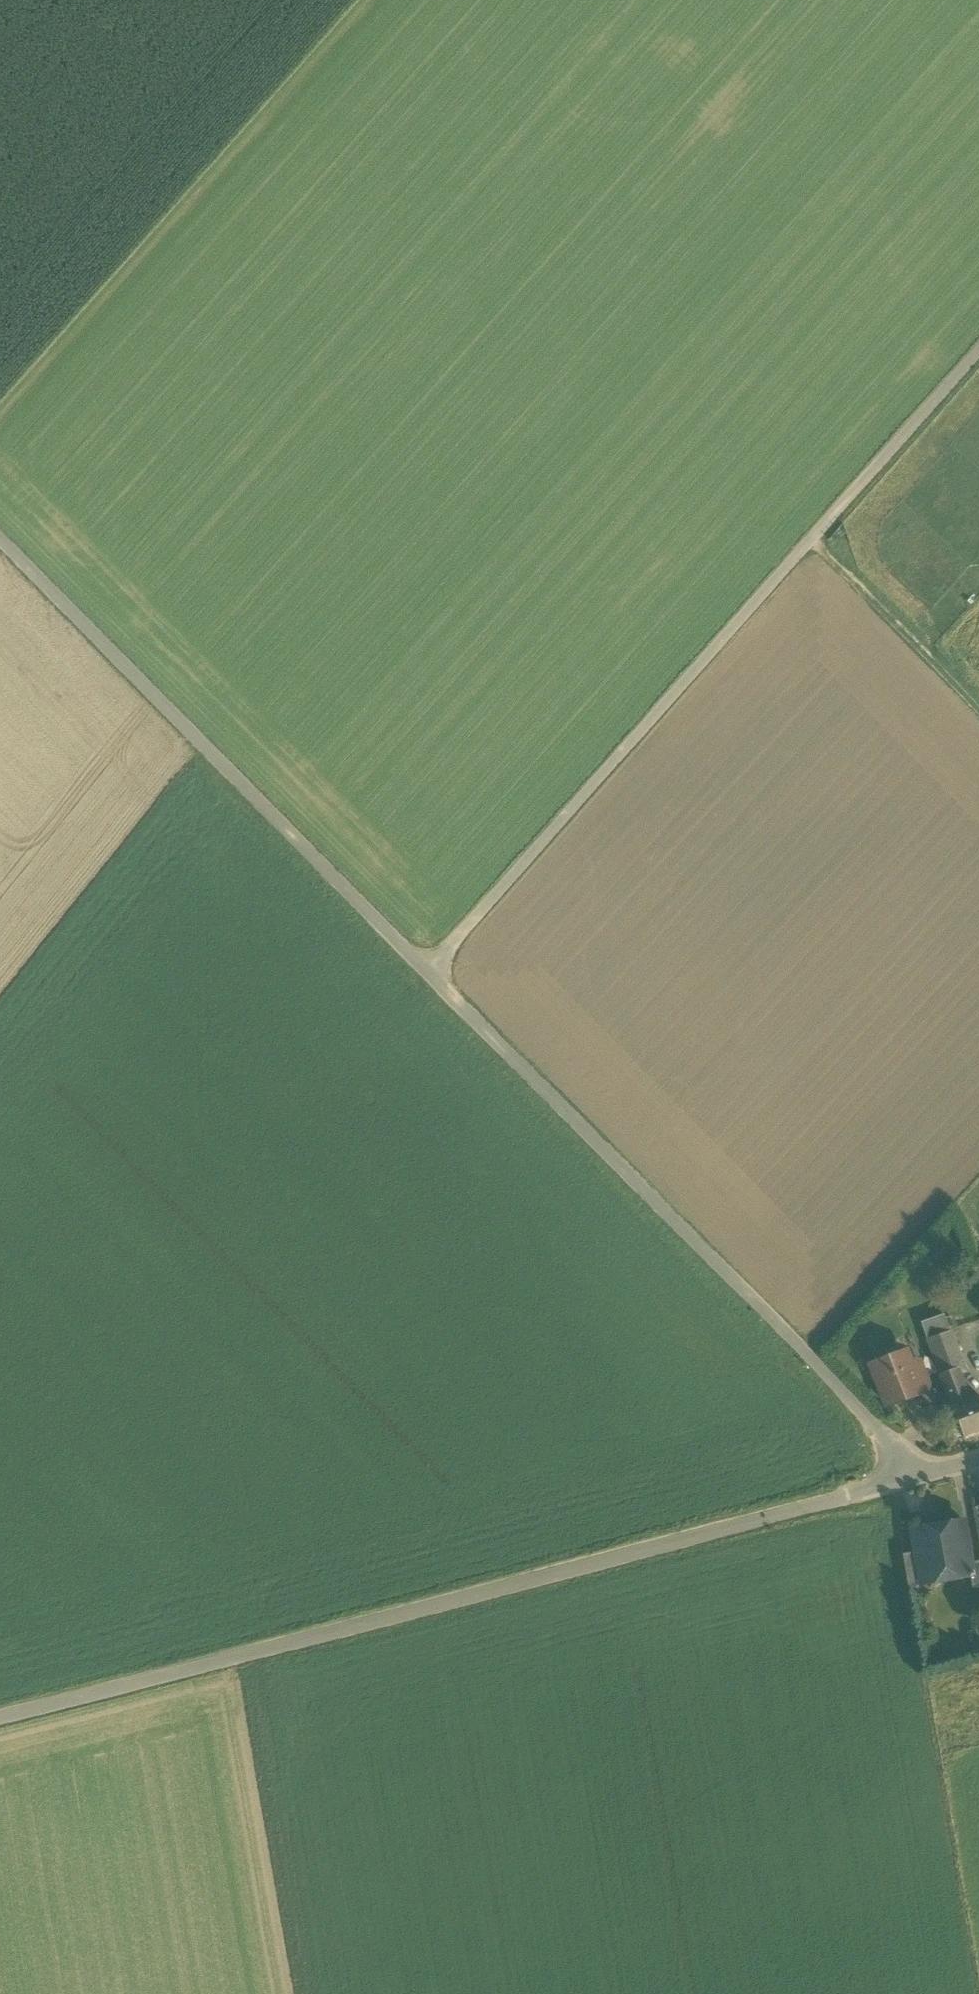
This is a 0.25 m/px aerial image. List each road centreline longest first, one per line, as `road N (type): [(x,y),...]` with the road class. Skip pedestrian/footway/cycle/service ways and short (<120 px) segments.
road 1 (track): [(0,541),(875,1425),(905,1479)]
road 2 (unclassified): [(0,1715),(978,1460)]
road 3 (track): [(427,972),(978,352)]
road 4 (track): [(978,713),(810,542)]

